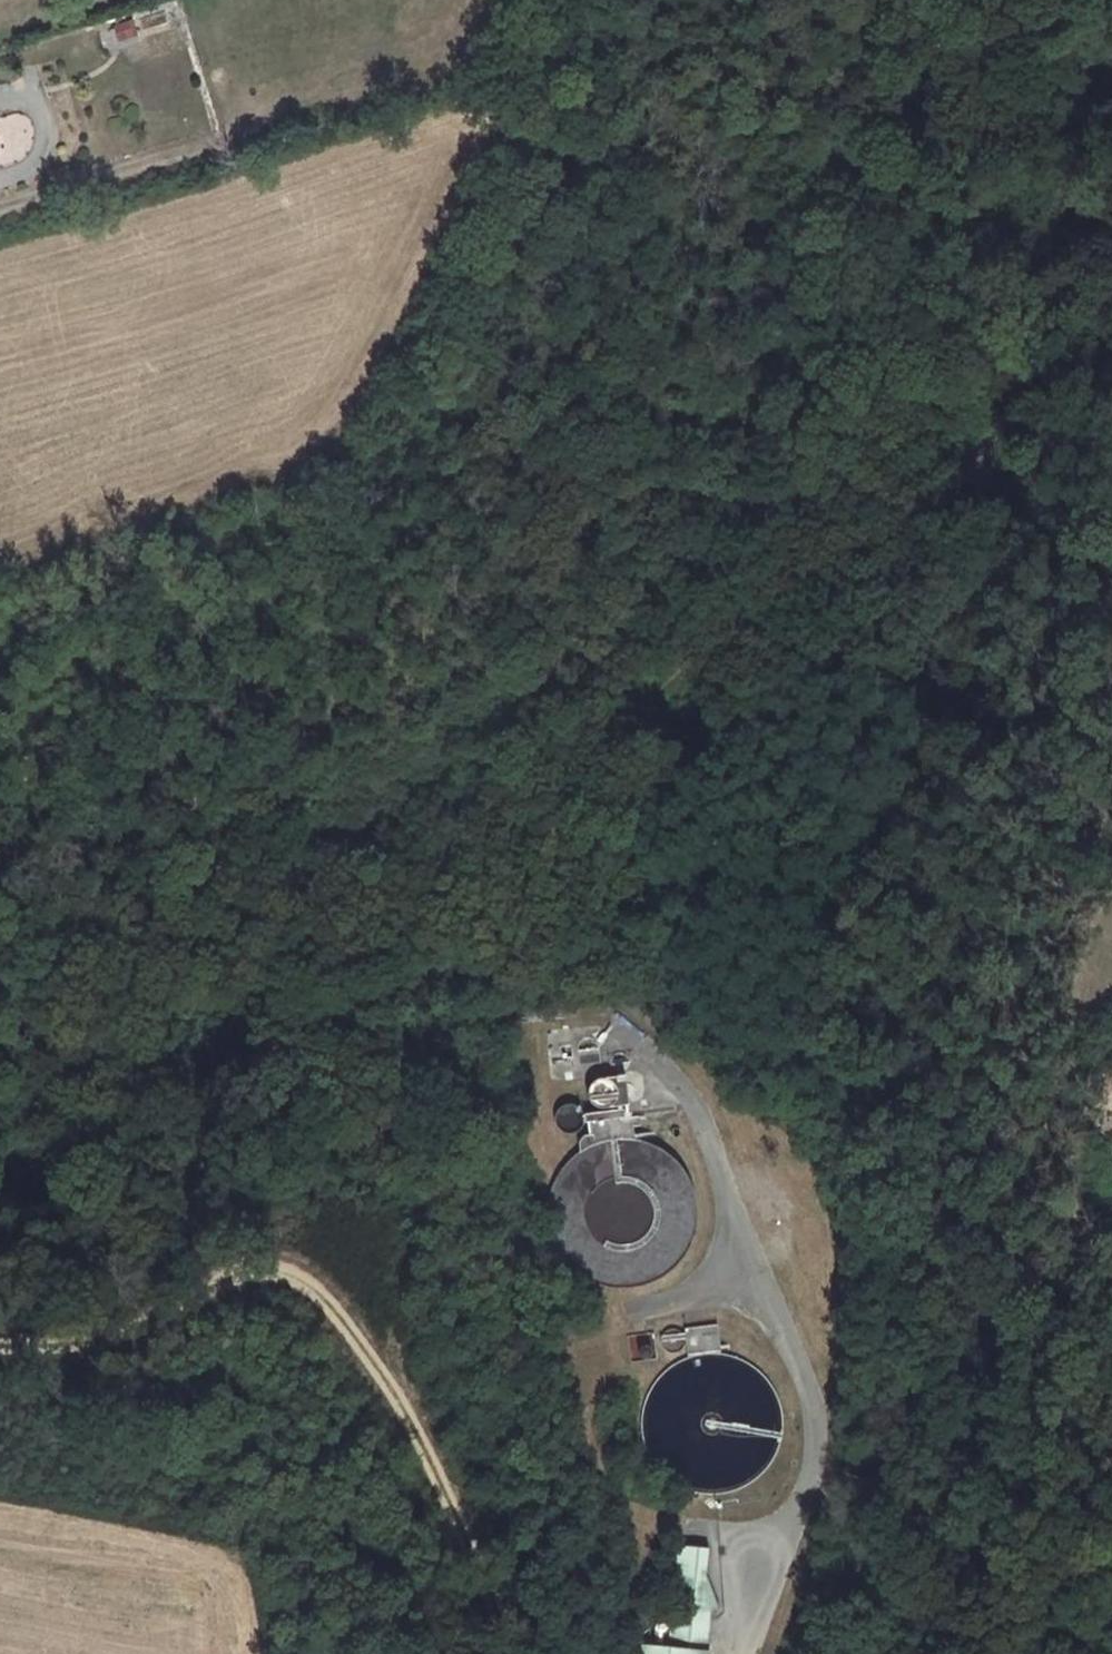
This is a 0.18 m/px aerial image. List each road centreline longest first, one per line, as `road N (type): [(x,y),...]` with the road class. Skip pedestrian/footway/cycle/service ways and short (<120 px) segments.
road 1 (track): [(490,1653),(472,1549),(413,1426),(336,1308),(300,1278),(253,1266),(140,1330),(0,1341)]

